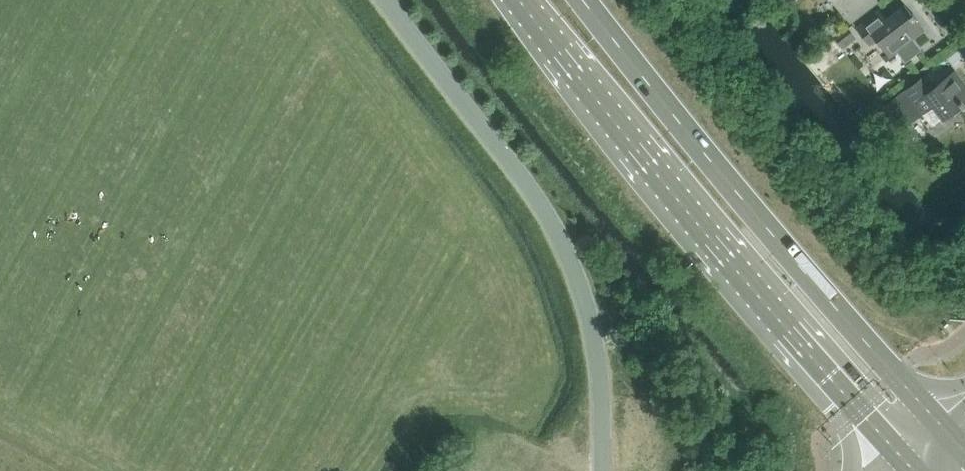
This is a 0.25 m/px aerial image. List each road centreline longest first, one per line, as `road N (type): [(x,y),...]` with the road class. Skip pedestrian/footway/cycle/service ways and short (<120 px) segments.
road 1 (trunk): [(521,0),(902,458)]
road 2 (trunk): [(940,425),(737,193),(584,0)]
road 3 (unclassified): [(602,470),(594,344),(569,255),(536,198),(384,0)]

